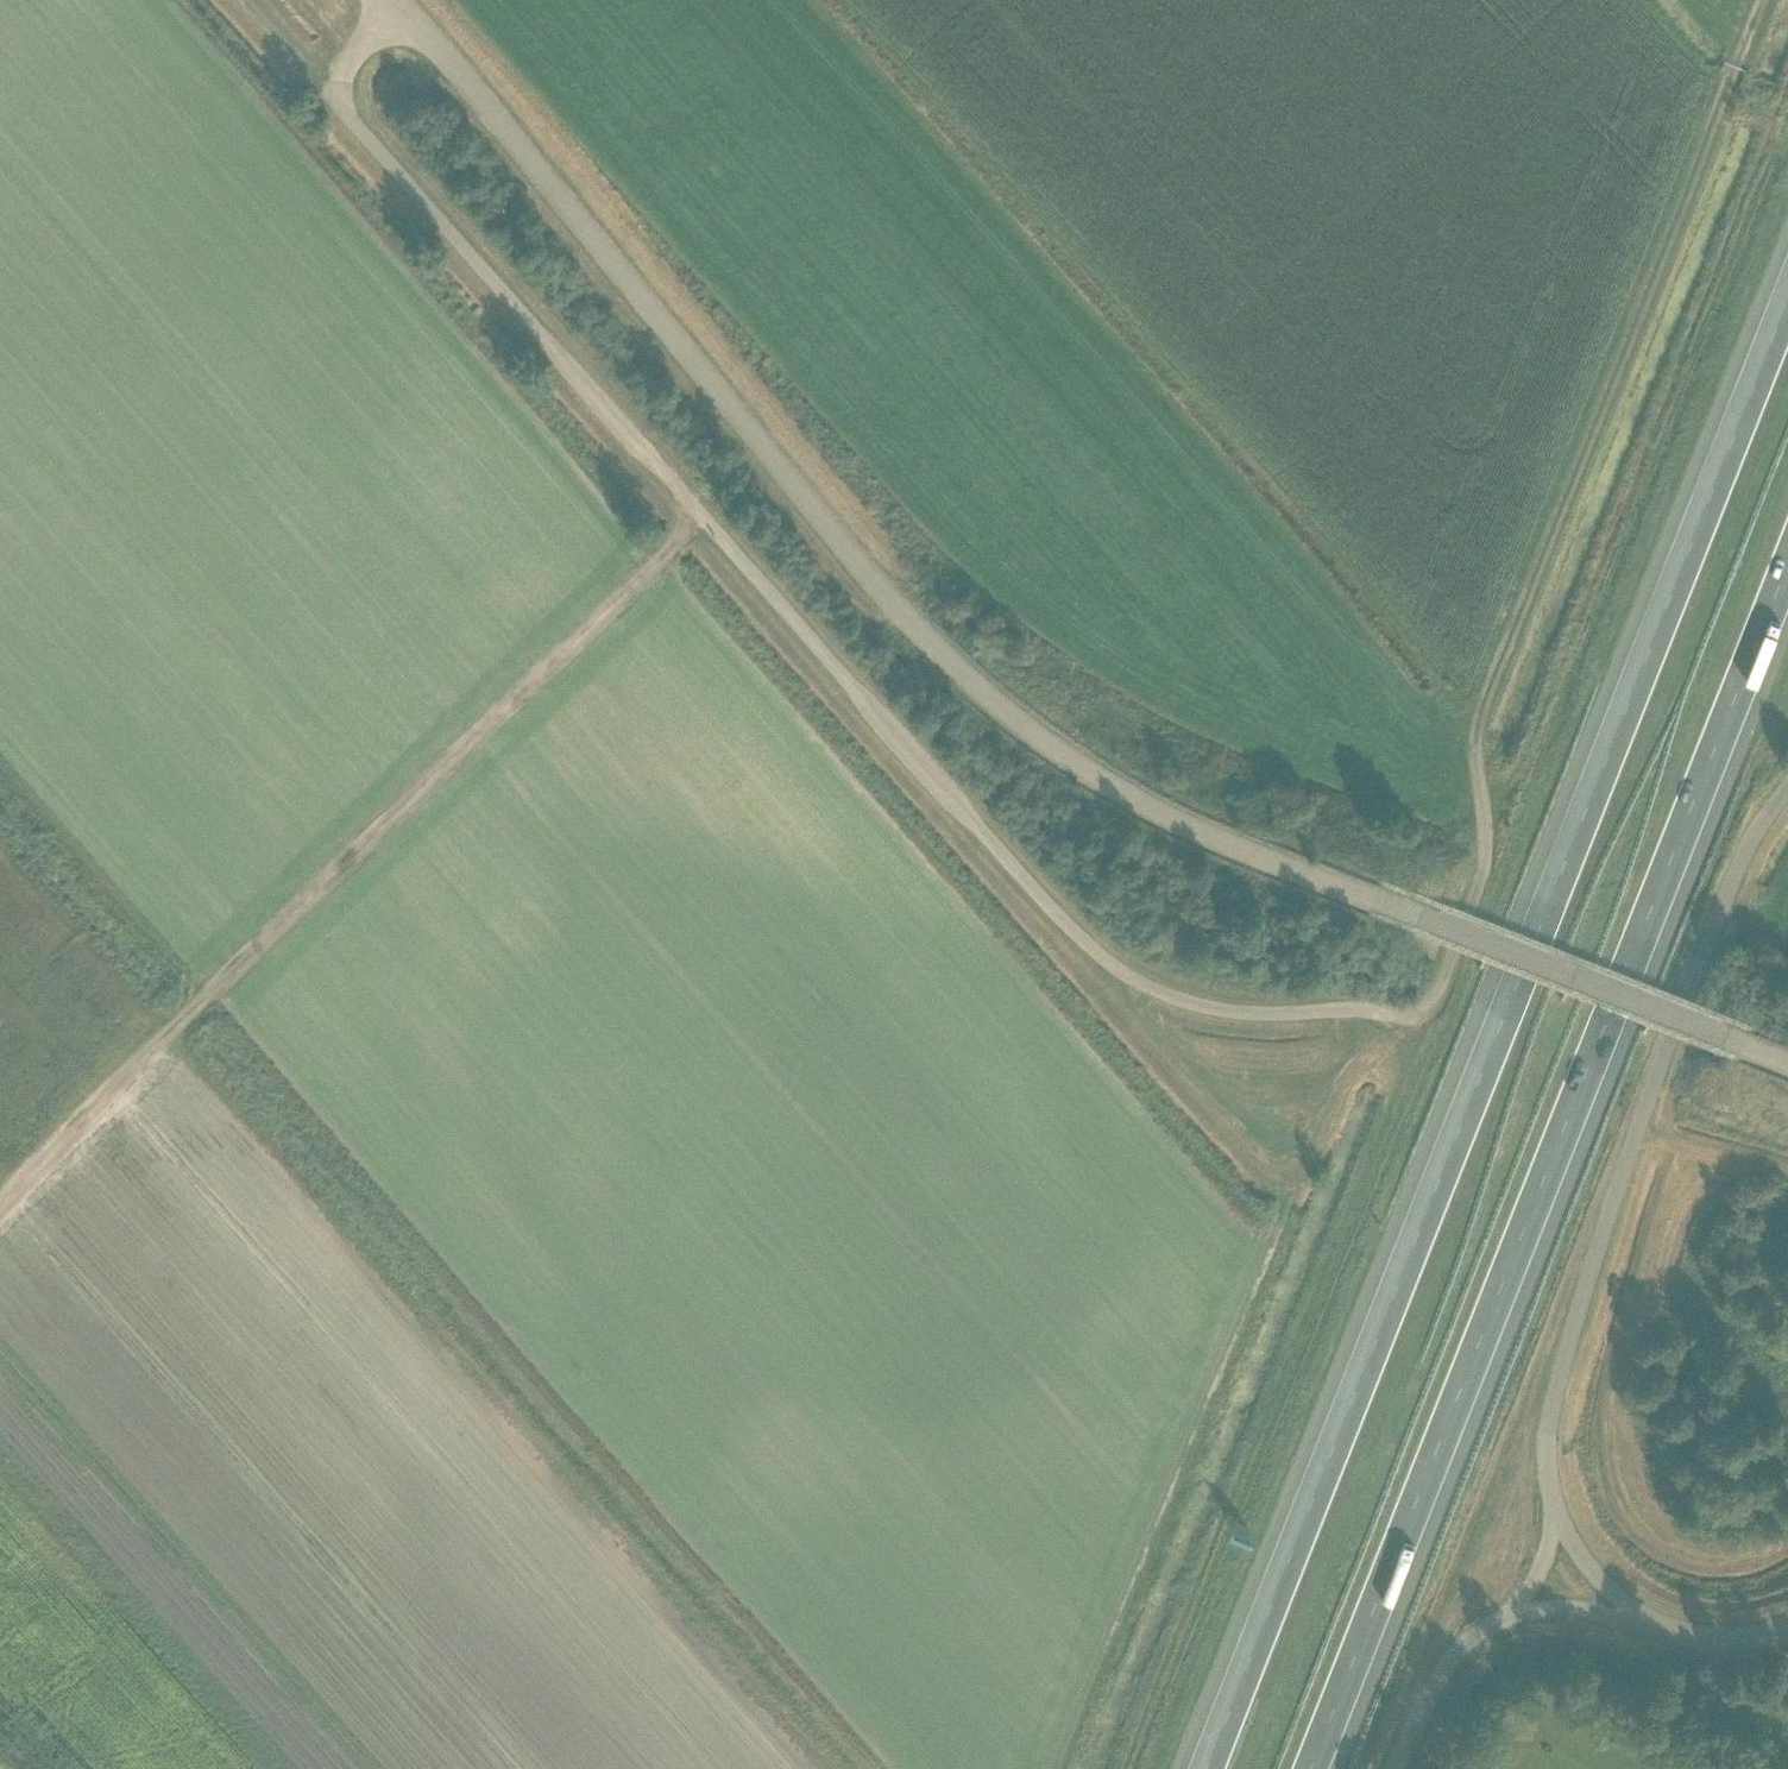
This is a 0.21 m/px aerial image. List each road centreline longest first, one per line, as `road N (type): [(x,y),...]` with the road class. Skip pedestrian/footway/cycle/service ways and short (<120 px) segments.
road 1 (unclassified): [(1787,1063),(1201,832),(1036,734),(911,623),(399,5)]
road 2 (motorway): [(1787,287),(1205,1768)]
road 3 (motorway): [(1317,1768),(1787,575)]
road 4 (track): [(700,511),(0,1197)]
road 5 (unclassified): [(1560,1518),(1548,1431),(1582,1294),(1736,875),(1787,787)]
road 6 (unclassified): [(700,511),(351,116),(342,81),(348,62),(399,5)]
road 7 (track): [(1419,1009),(1444,984),(1483,879),(1478,753)]
road 8 (unclassified): [(1392,1768),(1444,1668),(1462,1646),(1513,1615)]
road 9 (unclassified): [(1642,1618),(1714,1637),(1787,1630)]
road 10 (unclassified): [(1642,1618),(1588,1565),(1560,1518)]
road 11 (unclassified): [(1513,1615),(1574,1609),(1642,1618)]

